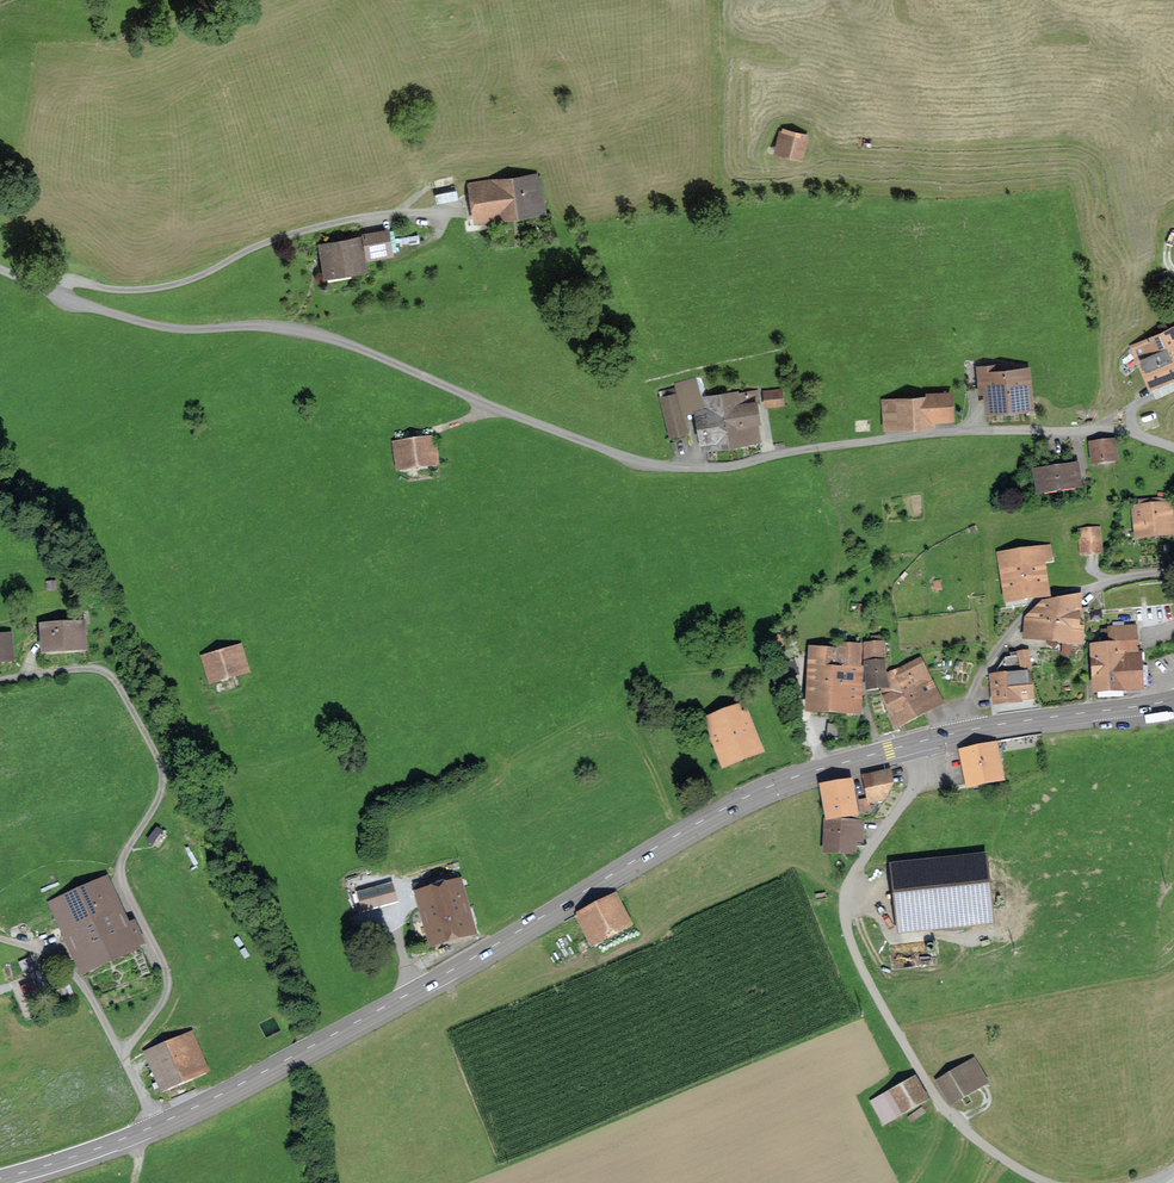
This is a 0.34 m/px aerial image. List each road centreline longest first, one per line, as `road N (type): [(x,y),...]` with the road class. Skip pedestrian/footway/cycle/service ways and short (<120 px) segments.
road 1 (unclassified): [(1173,450),(1118,431),(978,429),(789,450),(721,467),(659,465),(328,337),(277,326),(161,326),(0,268)]
road 2 (primary): [(911,744),(746,797),(450,971),(158,1124)]
road 3 (residential): [(158,1124),(122,1055),(164,999),(166,974),(120,868),(161,789),(155,751),(101,668),(0,681)]
road 4 (unclassified): [(1049,1182),(985,1146),(937,1098),(849,936),(847,886),(911,793),(911,744)]
road 5 (primary): [(1173,699),(911,744)]
road 6 (primary): [(158,1124),(0,1178)]

